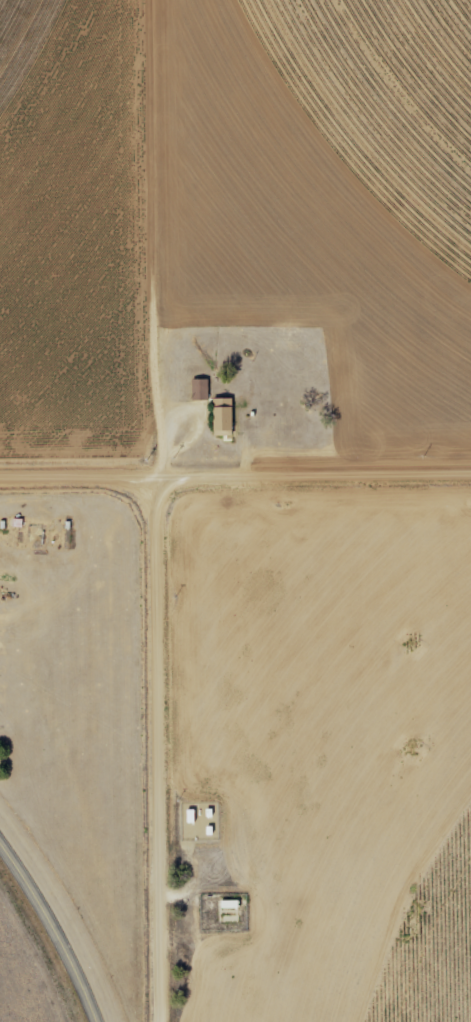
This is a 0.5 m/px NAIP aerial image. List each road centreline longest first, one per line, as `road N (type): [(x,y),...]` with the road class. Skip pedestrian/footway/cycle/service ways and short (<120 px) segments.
road 1 (residential): [(160,1021),(154,479)]
road 2 (track): [(148,0),(160,479)]
road 3 (residential): [(0,480),(470,476)]
road 4 (tertiary): [(0,847),(54,933),(91,1021)]

